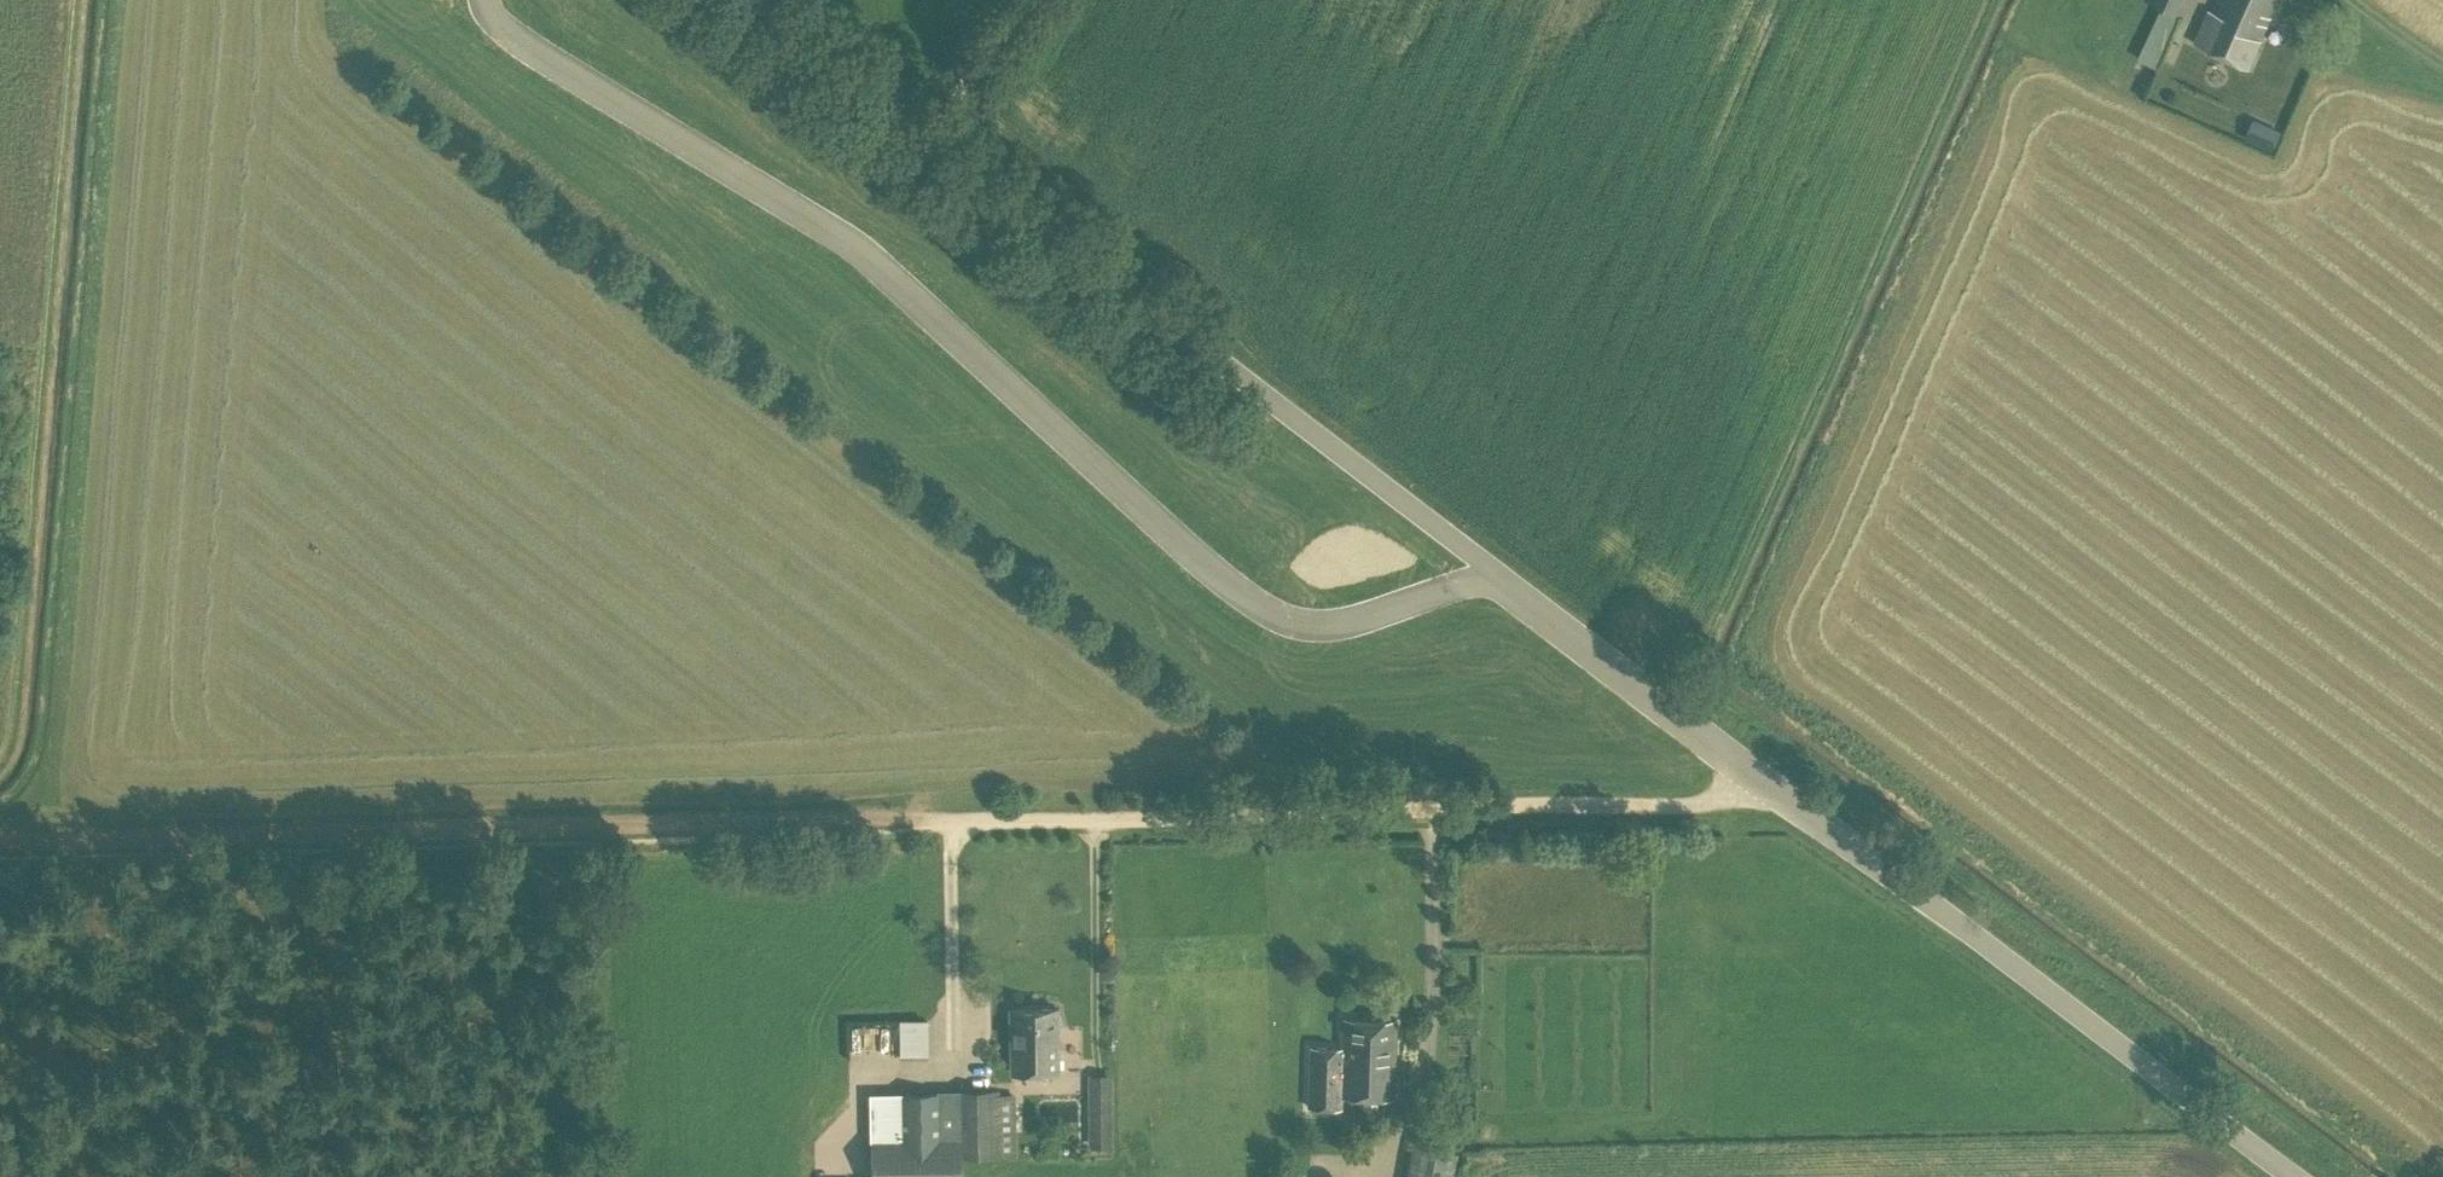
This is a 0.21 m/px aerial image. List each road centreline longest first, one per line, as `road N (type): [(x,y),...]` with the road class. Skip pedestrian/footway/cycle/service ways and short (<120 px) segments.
road 1 (unclassified): [(2298,1176),(1766,786),(746,0)]
road 2 (track): [(950,818),(0,839)]
road 3 (track): [(1766,786),(1624,801),(950,818)]
road 4 (track): [(950,818),(951,1085)]
road 5 (track): [(928,139),(1023,0)]

